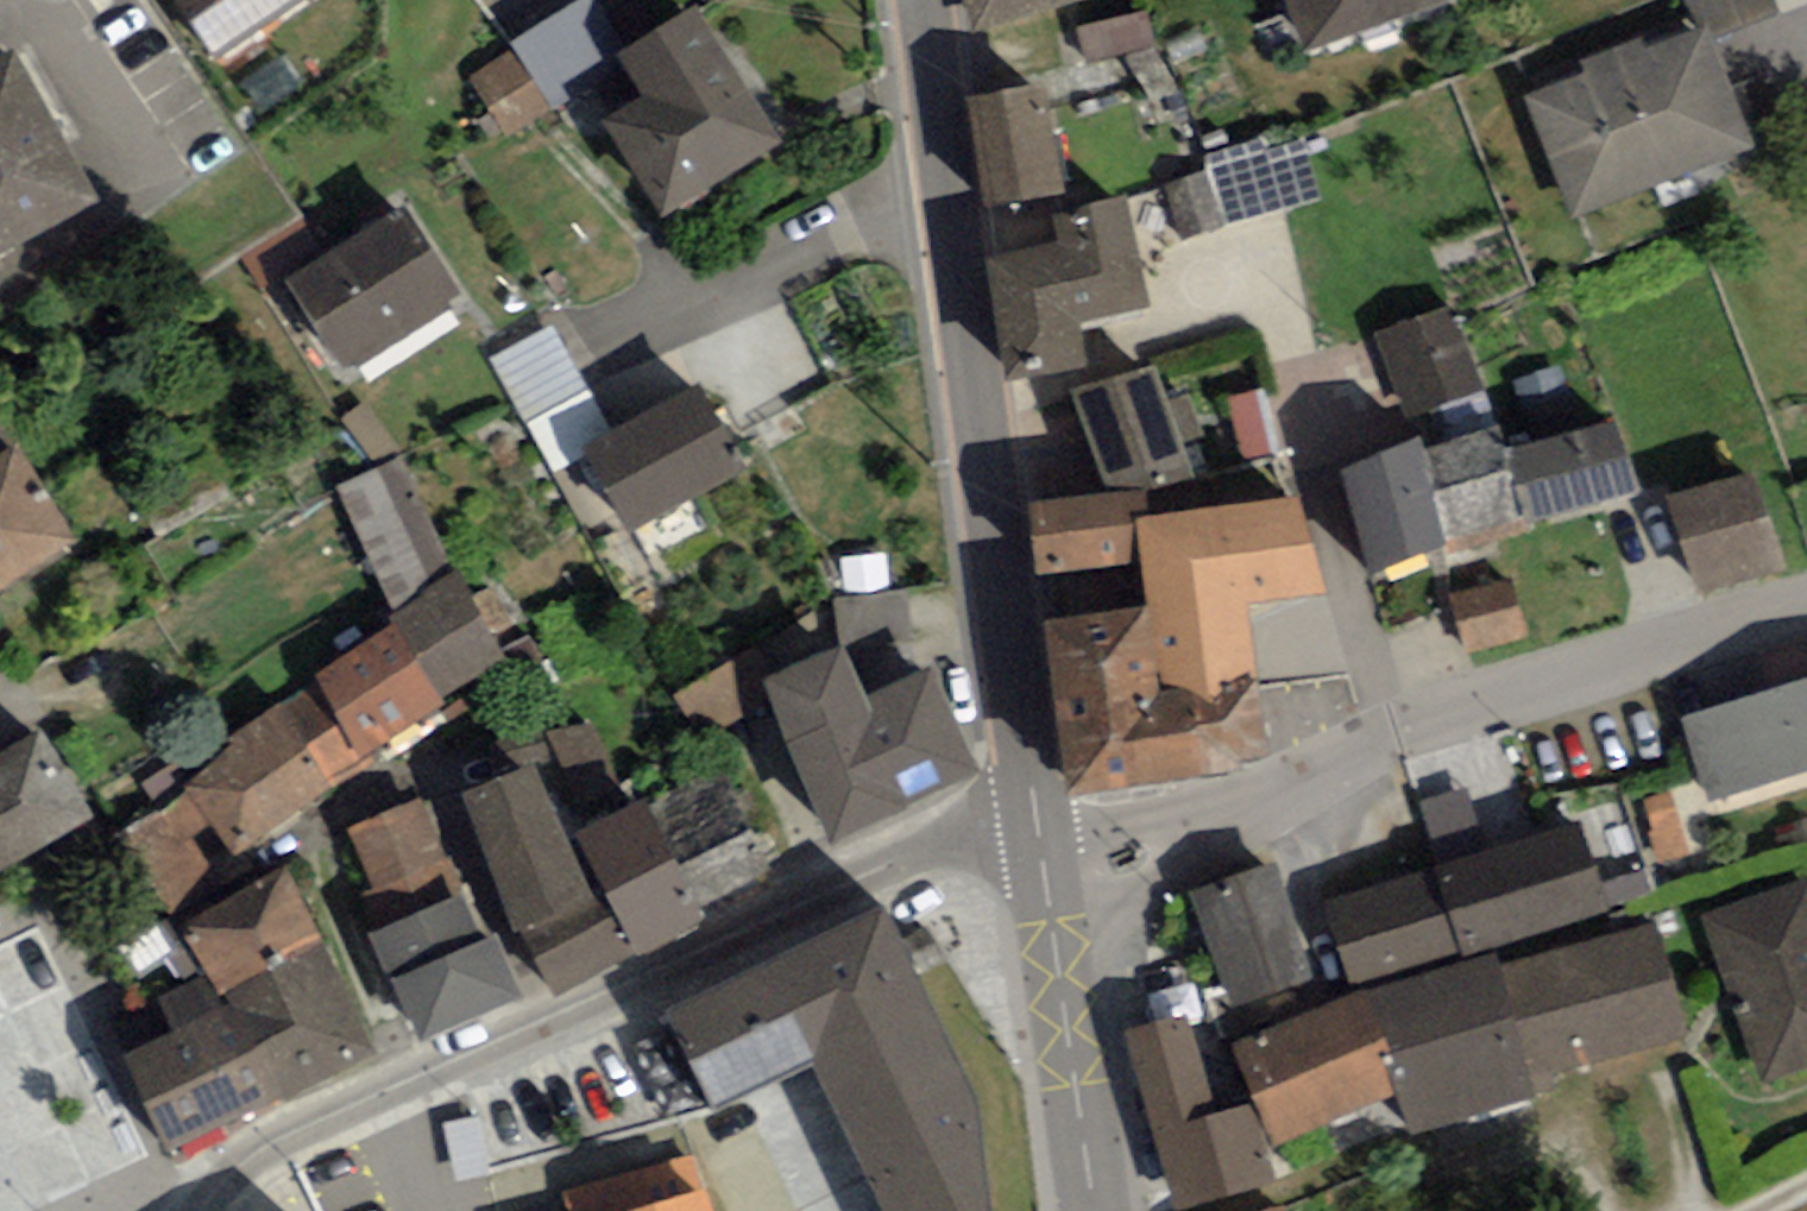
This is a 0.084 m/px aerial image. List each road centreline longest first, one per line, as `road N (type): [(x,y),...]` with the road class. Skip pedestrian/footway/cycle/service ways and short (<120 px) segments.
road 1 (residential): [(201,1210),(237,1169),(273,1147),(1032,802)]
road 2 (secondary): [(1032,802),(914,0)]
road 3 (residential): [(1806,606),(1411,727)]
road 4 (residential): [(1046,887),(1176,843),(1411,727)]
road 5 (residential): [(1411,727),(1040,851)]
road 6 (secondary): [(1091,1210),(1046,887)]
road 7 (residential): [(173,1210),(0,1113)]

